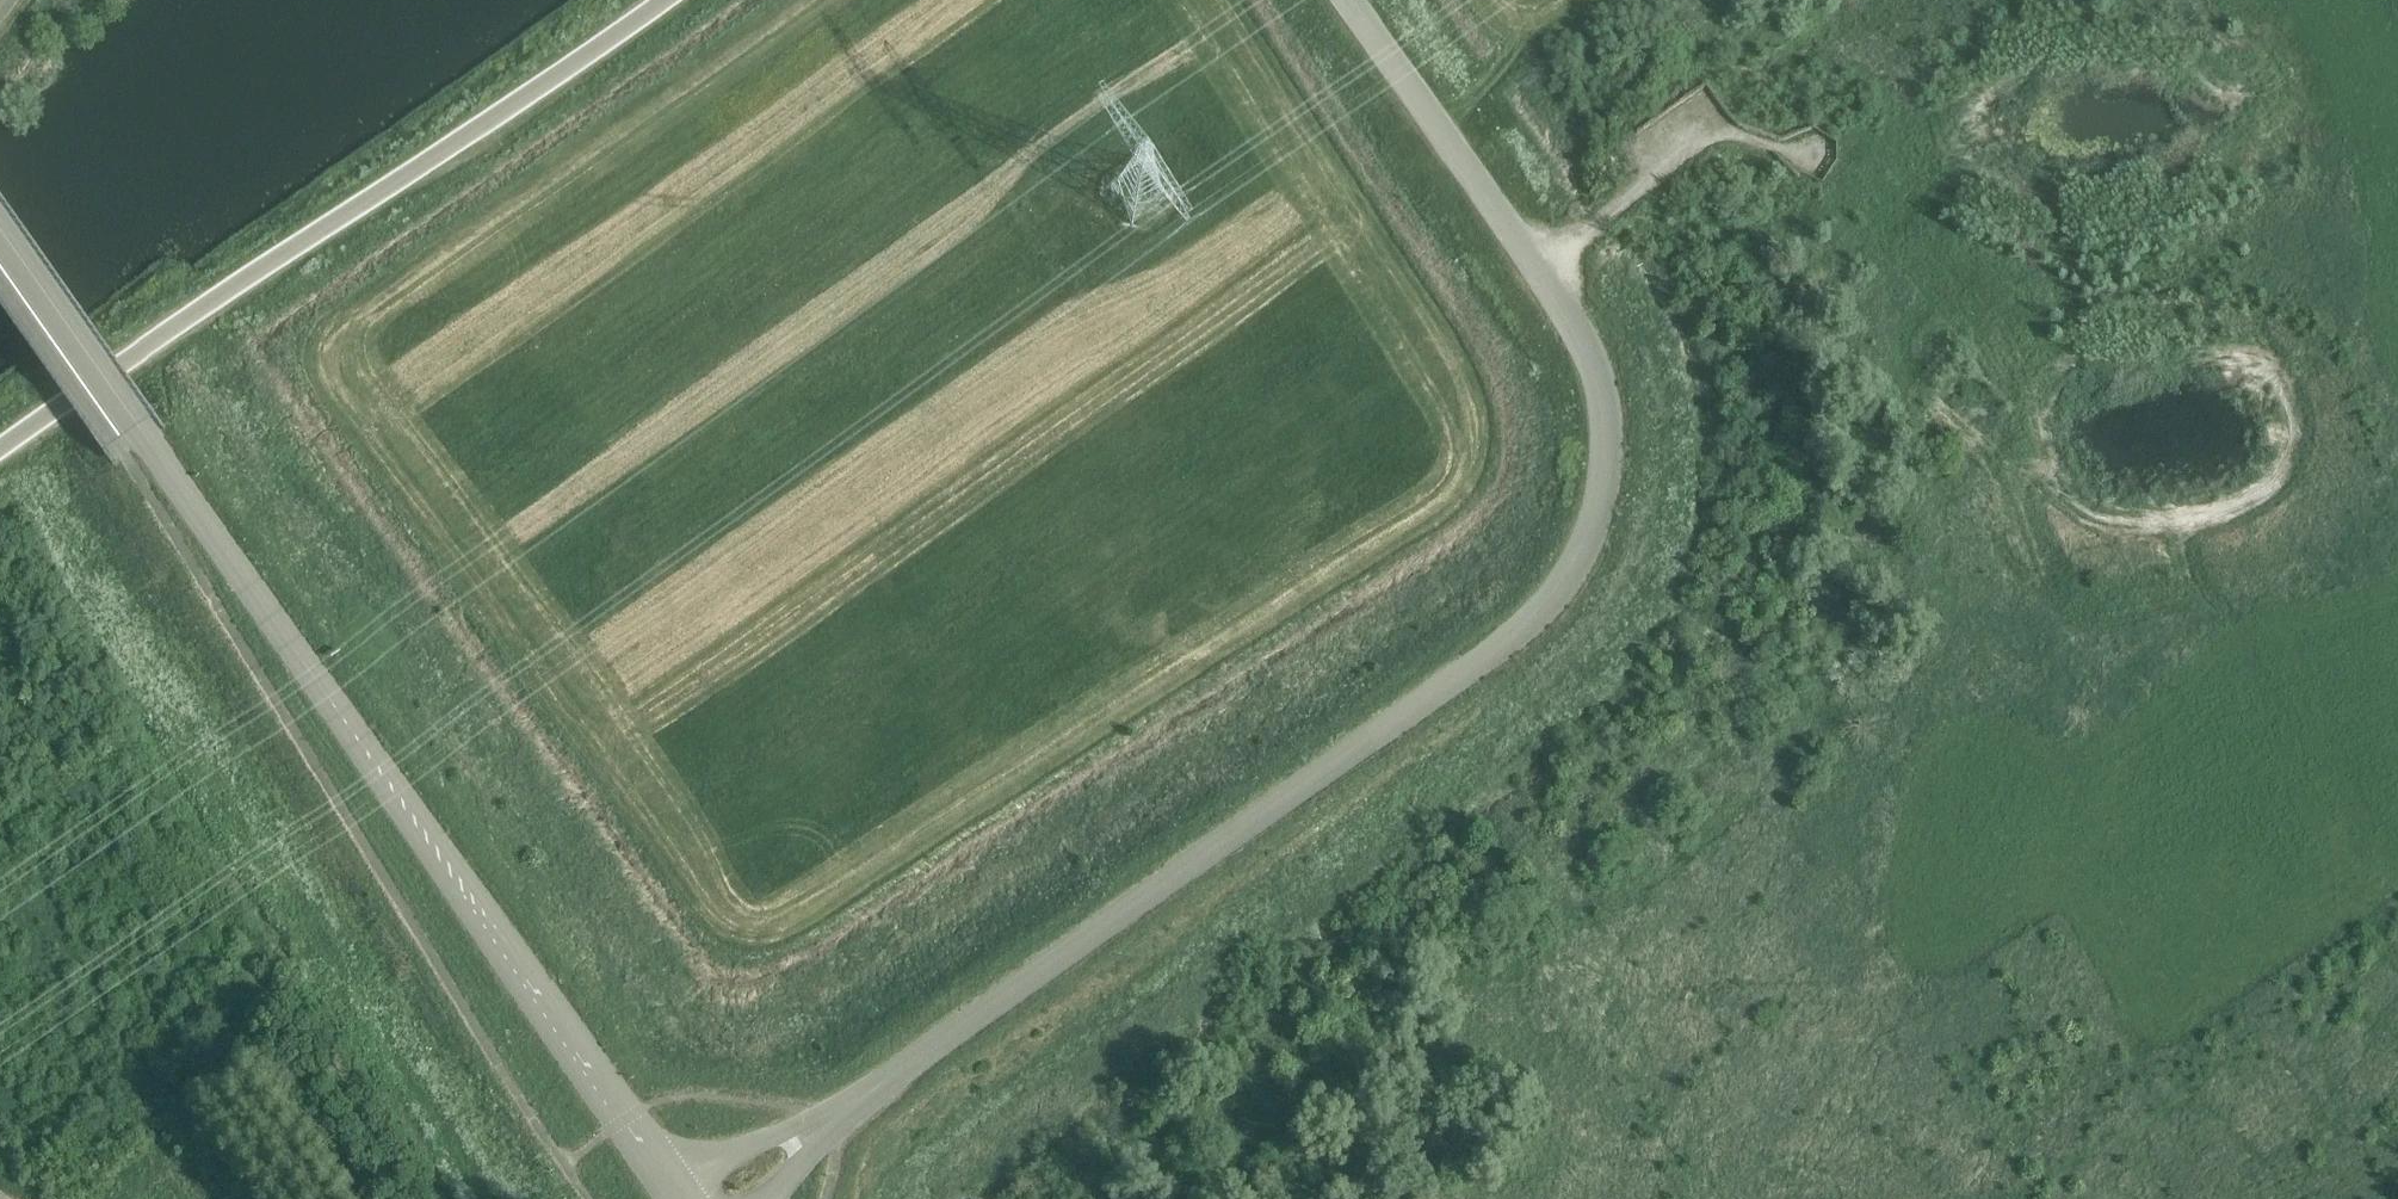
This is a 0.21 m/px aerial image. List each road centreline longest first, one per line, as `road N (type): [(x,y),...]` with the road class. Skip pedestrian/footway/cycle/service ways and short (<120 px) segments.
road 1 (tertiary): [(1345,0),(1587,353),(1603,397),(1607,451),(1576,563),(1516,634),(832,1119)]
road 2 (tertiary): [(676,1192),(0,237)]
road 3 (tertiary): [(0,452),(654,0)]
road 4 (tertiary): [(832,1119),(766,1139),(676,1192)]

